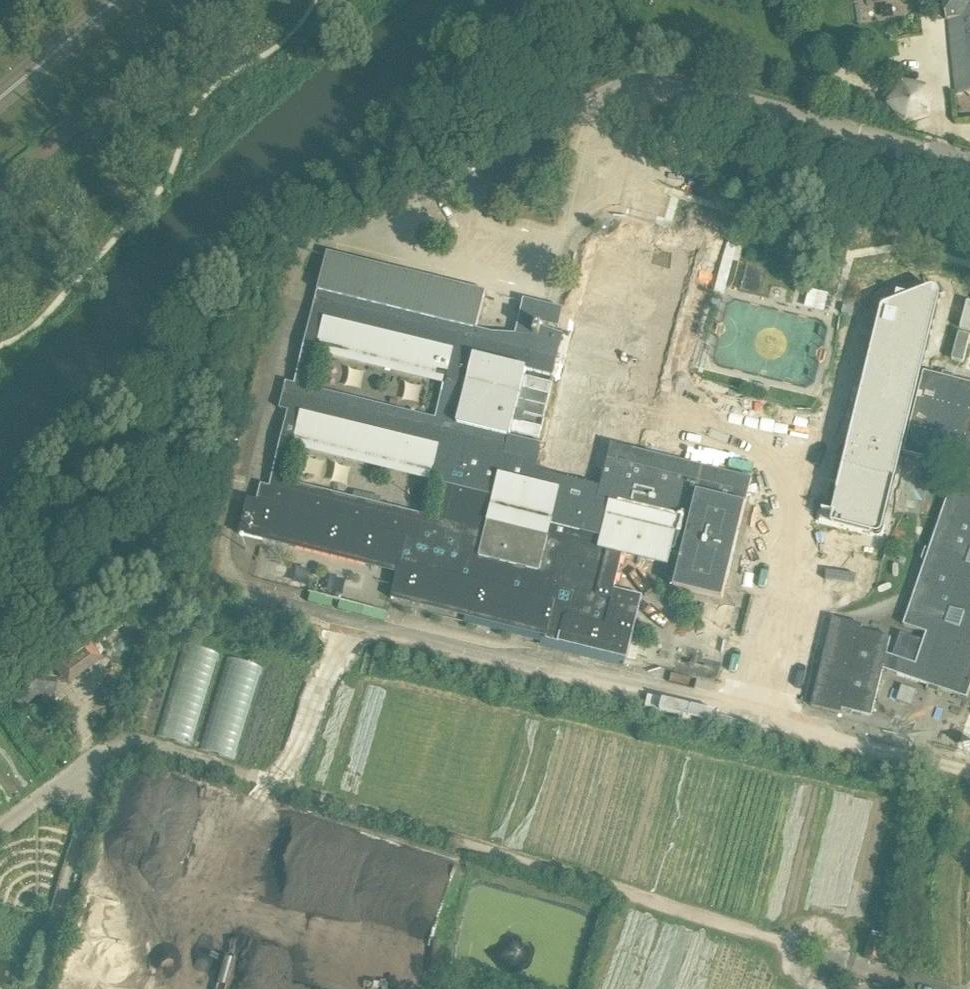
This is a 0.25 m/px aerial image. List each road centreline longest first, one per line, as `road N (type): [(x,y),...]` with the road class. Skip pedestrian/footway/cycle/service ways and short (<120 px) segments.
road 1 (secondary): [(0,94),(116,0)]

